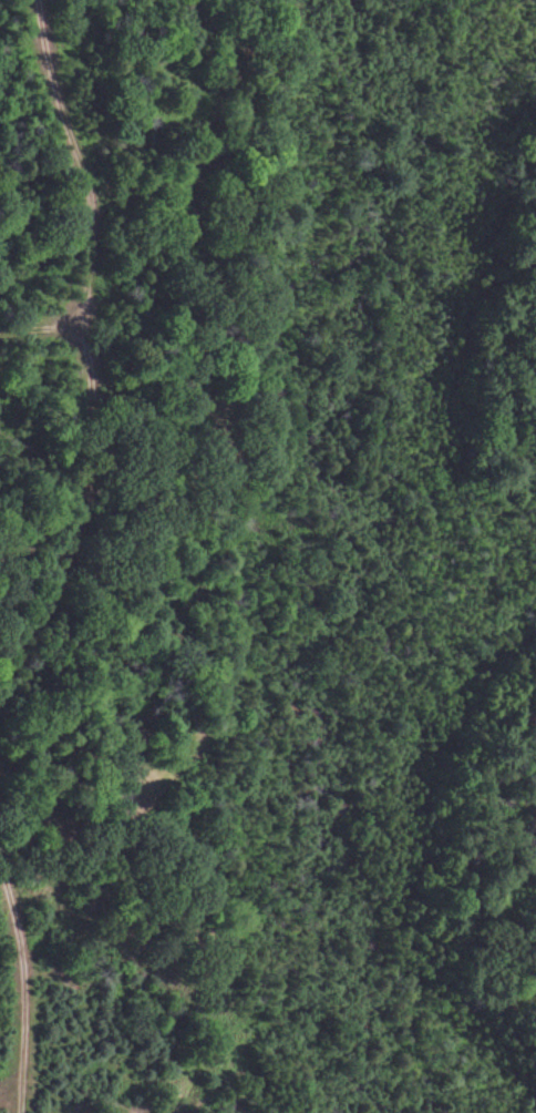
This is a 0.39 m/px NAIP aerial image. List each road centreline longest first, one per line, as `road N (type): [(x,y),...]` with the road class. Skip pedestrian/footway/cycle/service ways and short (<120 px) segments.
road 1 (track): [(93,308),(101,431),(0,709)]
road 2 (track): [(0,328),(93,308),(85,192),(47,0)]
road 3 (track): [(0,843),(31,983),(26,1112)]

